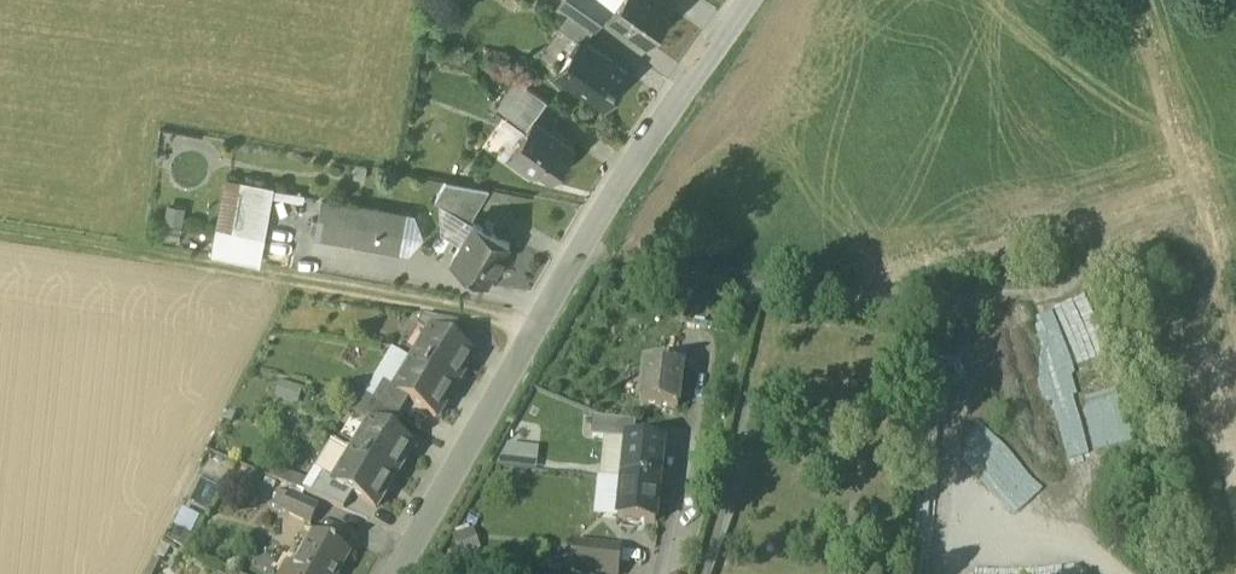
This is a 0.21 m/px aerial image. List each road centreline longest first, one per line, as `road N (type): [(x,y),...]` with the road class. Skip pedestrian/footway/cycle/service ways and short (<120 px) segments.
road 1 (residential): [(404,573),(656,128),(749,0)]
road 2 (track): [(543,327),(0,229)]

